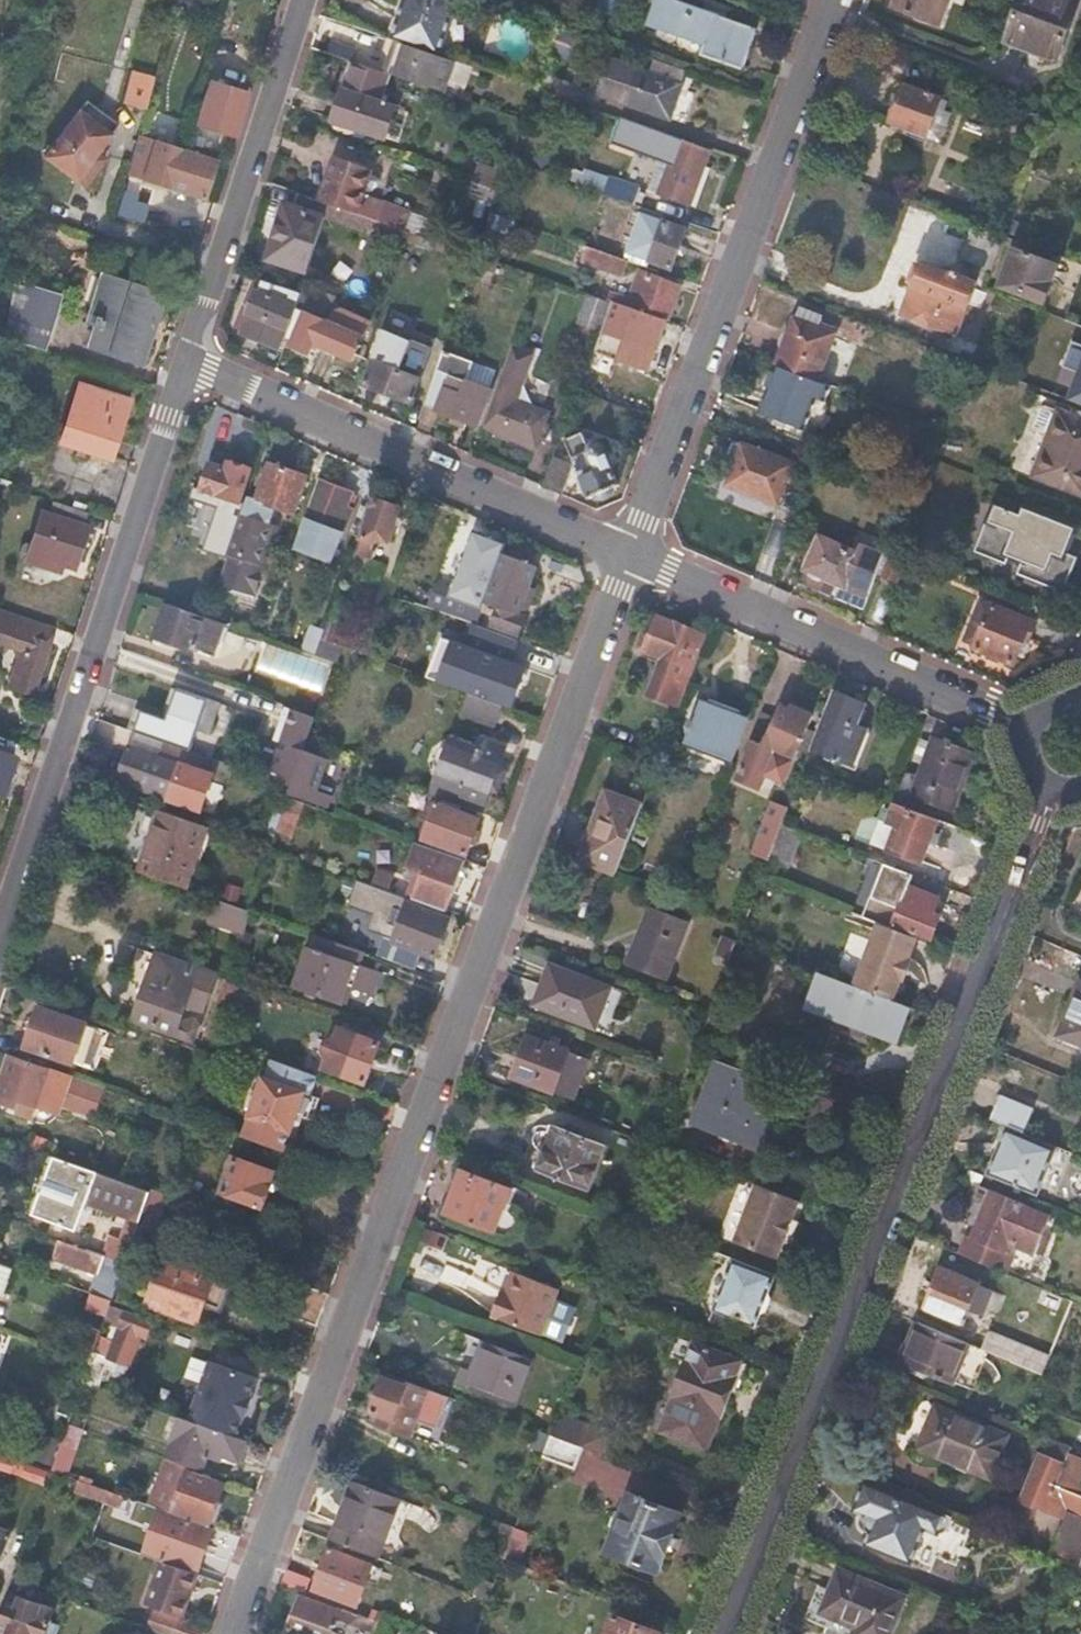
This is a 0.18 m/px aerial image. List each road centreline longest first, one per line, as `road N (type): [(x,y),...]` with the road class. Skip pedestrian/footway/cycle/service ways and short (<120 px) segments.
road 1 (residential): [(234,1633),(633,555)]
road 2 (residential): [(724,1633),(1055,790)]
road 3 (residential): [(188,361),(0,927)]
road 4 (residential): [(633,555),(835,0)]
road 5 (residential): [(188,361),(633,555)]
road 6 (residential): [(633,555),(990,711),(1026,737)]
road 7 (residential): [(303,0),(188,361)]

